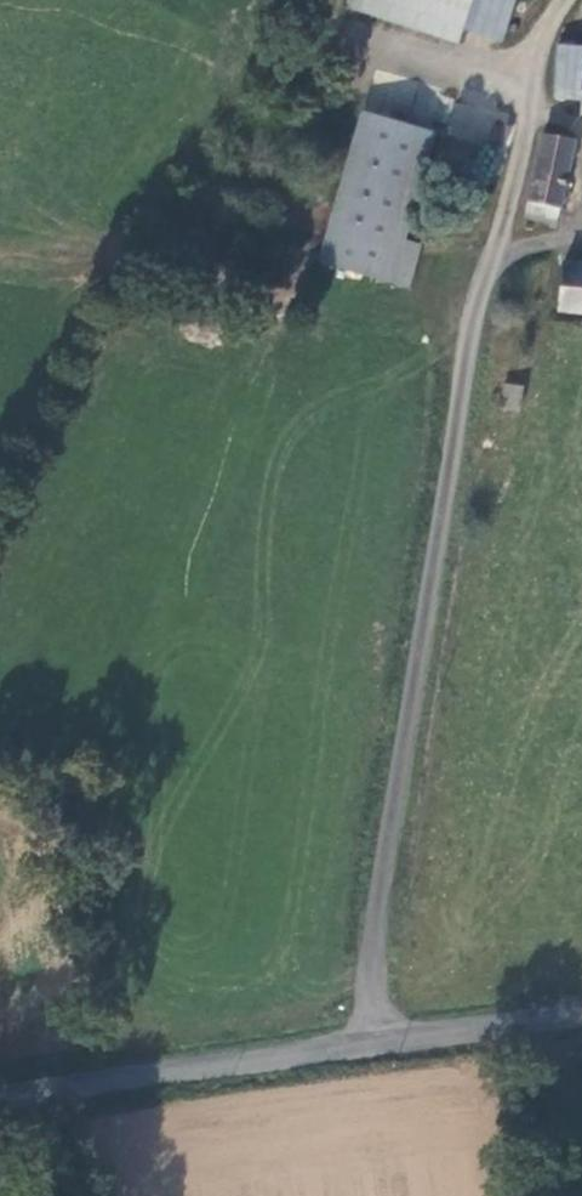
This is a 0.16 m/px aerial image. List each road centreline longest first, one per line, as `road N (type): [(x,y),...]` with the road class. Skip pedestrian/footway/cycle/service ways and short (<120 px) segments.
road 1 (track): [(351,1056),(473,285),(527,40),(553,0)]
road 2 (unclassified): [(0,1098),(581,1023)]

